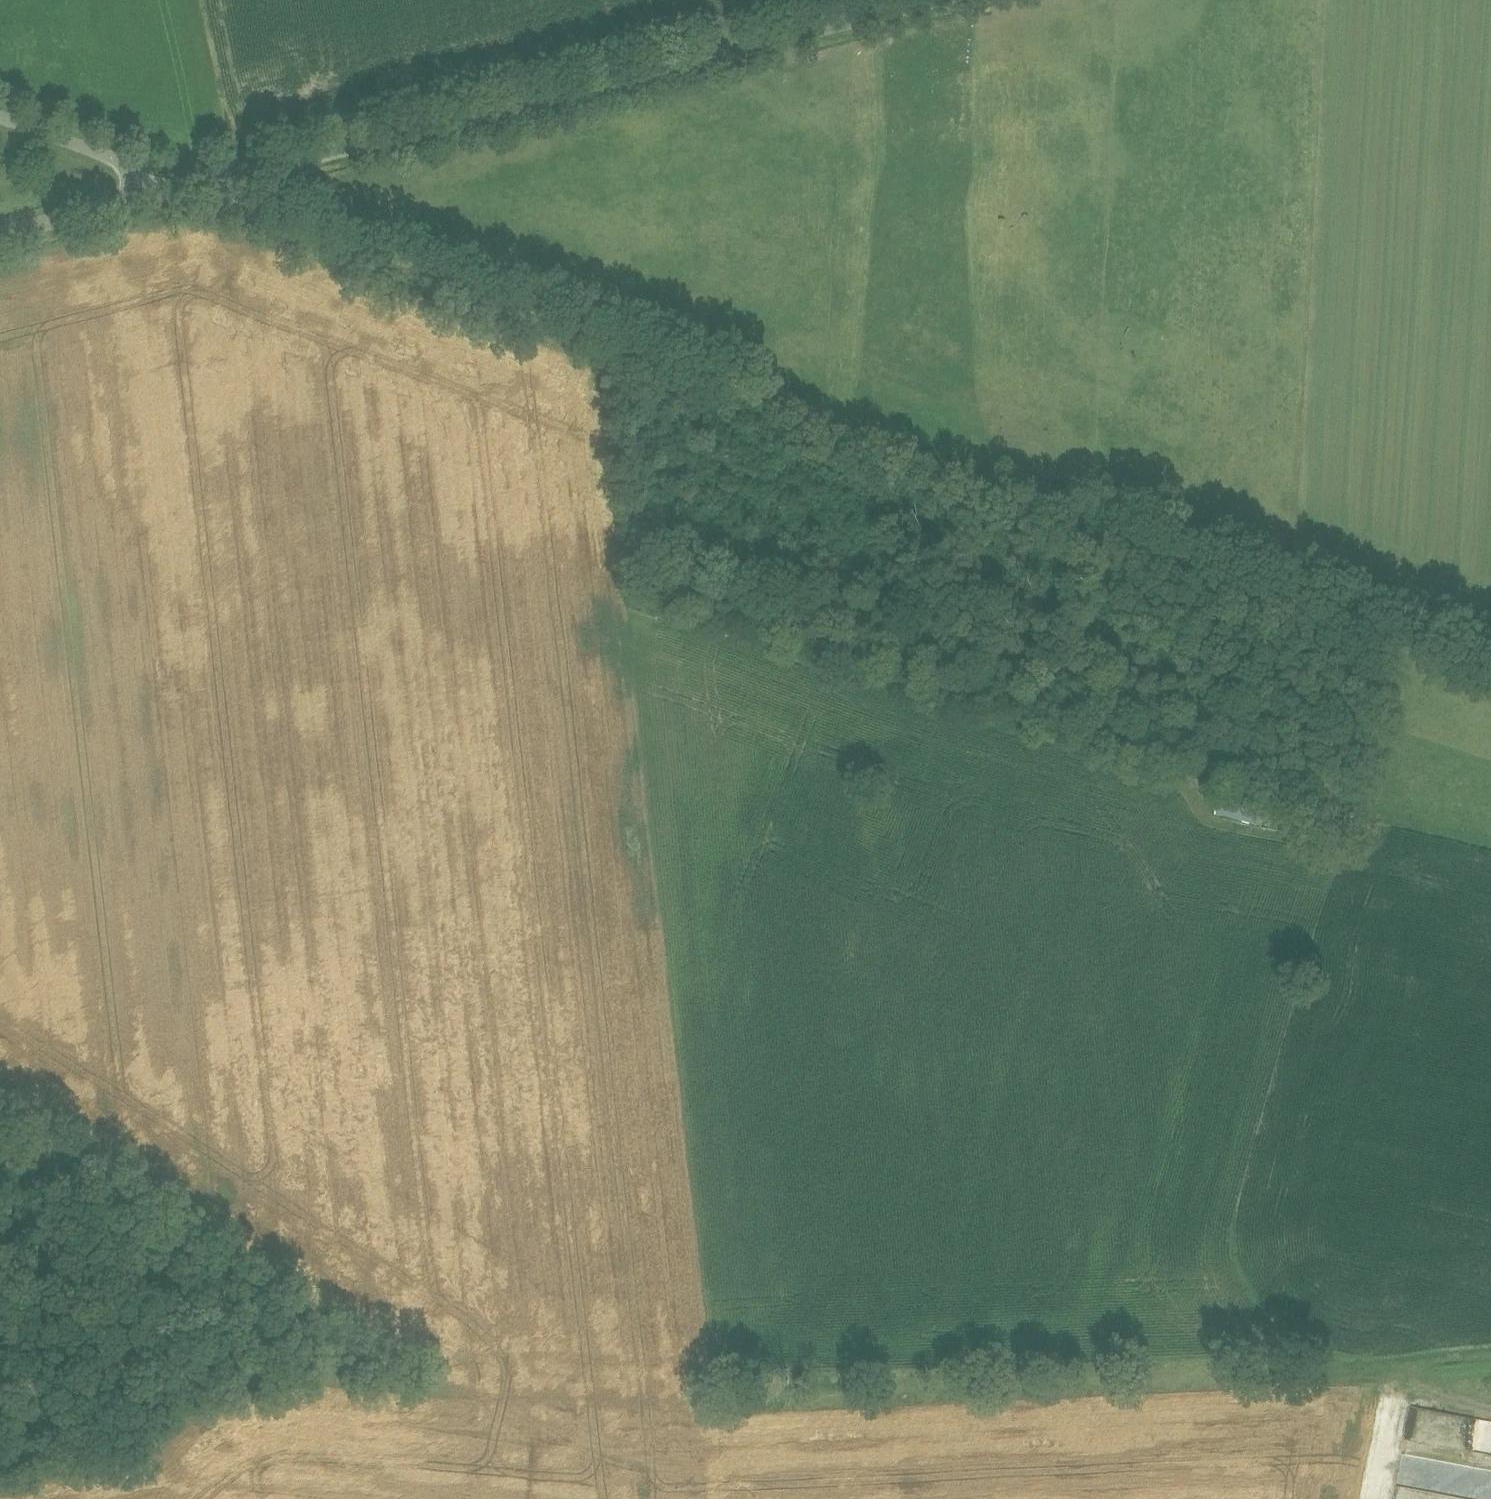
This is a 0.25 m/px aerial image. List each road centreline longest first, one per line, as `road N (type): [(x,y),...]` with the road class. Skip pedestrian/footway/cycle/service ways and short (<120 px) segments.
road 1 (track): [(1490,672),(187,189)]
road 2 (unclassified): [(187,189),(938,0)]
road 3 (unclassified): [(187,189),(0,120)]
road 4 (unclassified): [(0,237),(187,189)]

